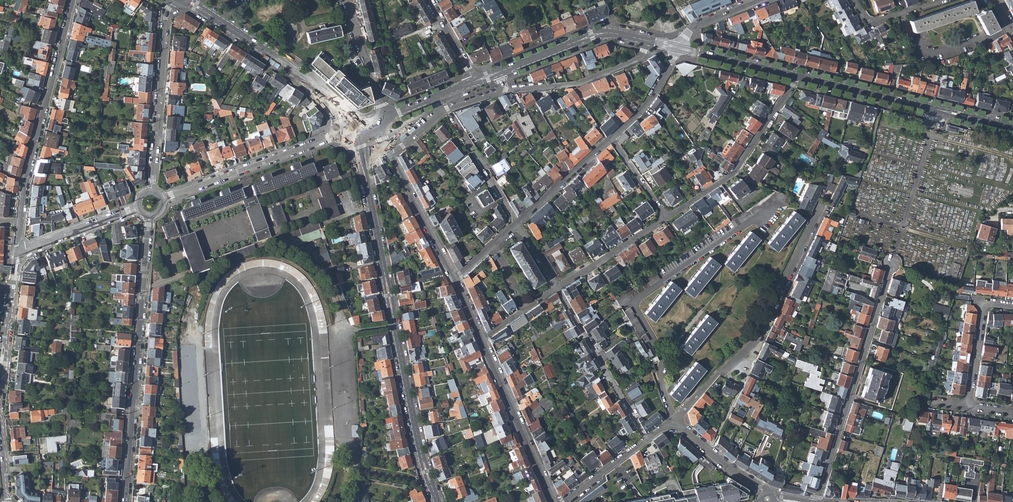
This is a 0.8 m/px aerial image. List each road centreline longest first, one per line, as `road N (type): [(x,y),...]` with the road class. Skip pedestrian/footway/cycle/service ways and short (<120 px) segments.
road 1 (unknown): [(504,60),(518,93),(448,113),(396,156),(354,171),(347,153),(316,150),(311,139),(331,121),(304,91),(315,77),(357,113),(375,106),(367,84),(375,81),(395,101),(461,73),(468,59),(479,68)]
road 2 (tertiary): [(357,154),(438,501)]
road 3 (residential): [(149,212),(125,501)]
road 4 (residential): [(816,501),(891,265)]
road 5 (residential): [(74,0),(20,222)]
road 6 (residential): [(797,76),(1012,127)]
road 7 (tertiary): [(188,1),(291,68),(349,133)]
road 8 (residential): [(349,133),(159,200)]
road 9 (residential): [(797,76),(731,176),(668,218)]
road 10 (residential): [(173,2),(151,195)]
road 11 (residential): [(475,82),(592,36),(649,42)]
road 12 (residential): [(554,501),(482,338)]
road 13 (residential): [(646,440),(557,287)]
road 14 (residential): [(649,42),(643,58),(578,84),(504,92)]
road 15 (residential): [(752,346),(822,203)]
road 16 (residential): [(454,279),(382,146)]
road 17 (residential): [(519,223),(443,108)]
road 18 (residential): [(18,253),(0,387)]
road 19 (residential): [(18,253),(142,206)]
road 20 (residential): [(668,218),(557,287)]
road 21 (residential): [(1012,305),(982,310),(968,405)]
road 22 (residential): [(519,223),(611,138)]
road 23 (residential): [(678,48),(797,76)]

